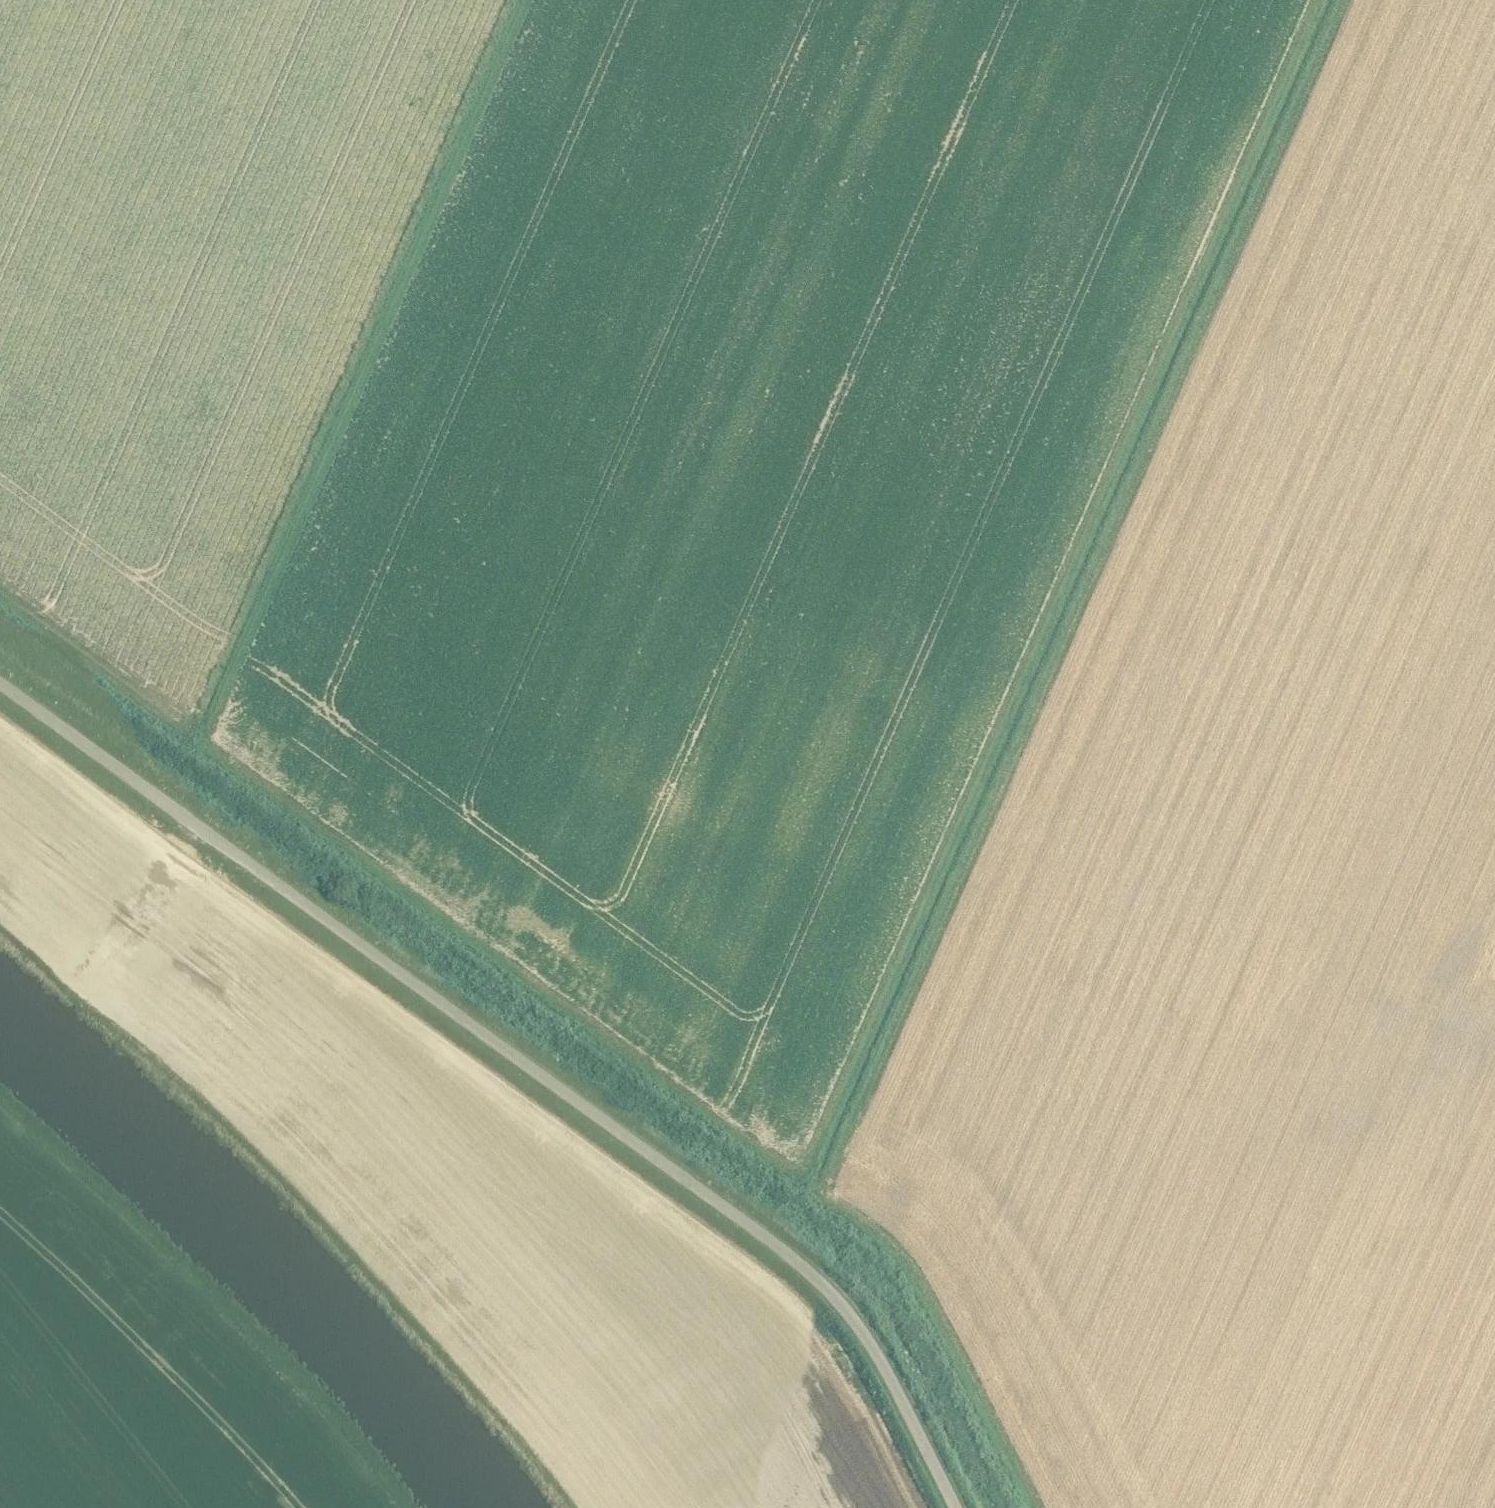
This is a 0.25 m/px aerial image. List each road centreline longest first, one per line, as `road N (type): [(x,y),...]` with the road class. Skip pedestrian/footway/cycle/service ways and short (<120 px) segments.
road 1 (unclassified): [(961,1507),(879,1355),(802,1265),(0,685)]

